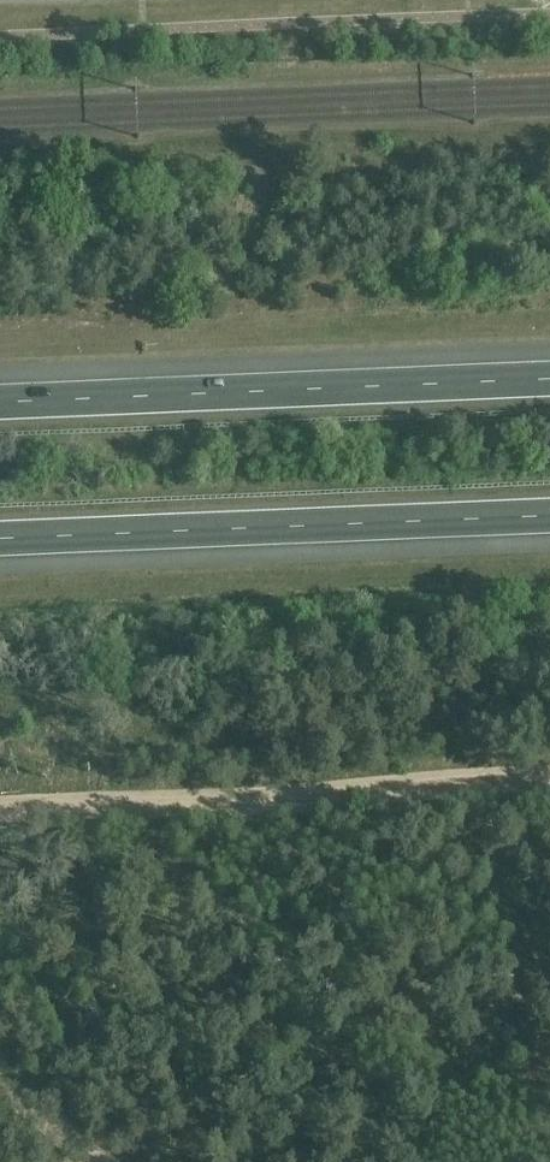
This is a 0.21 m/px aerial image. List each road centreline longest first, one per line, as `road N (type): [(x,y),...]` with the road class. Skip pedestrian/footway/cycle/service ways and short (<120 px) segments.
road 1 (track): [(549,777),(0,808)]
road 2 (motorway): [(0,539),(549,516)]
road 3 (motorway): [(549,377),(0,400)]
road 4 (track): [(0,1085),(69,1130),(96,1161)]

